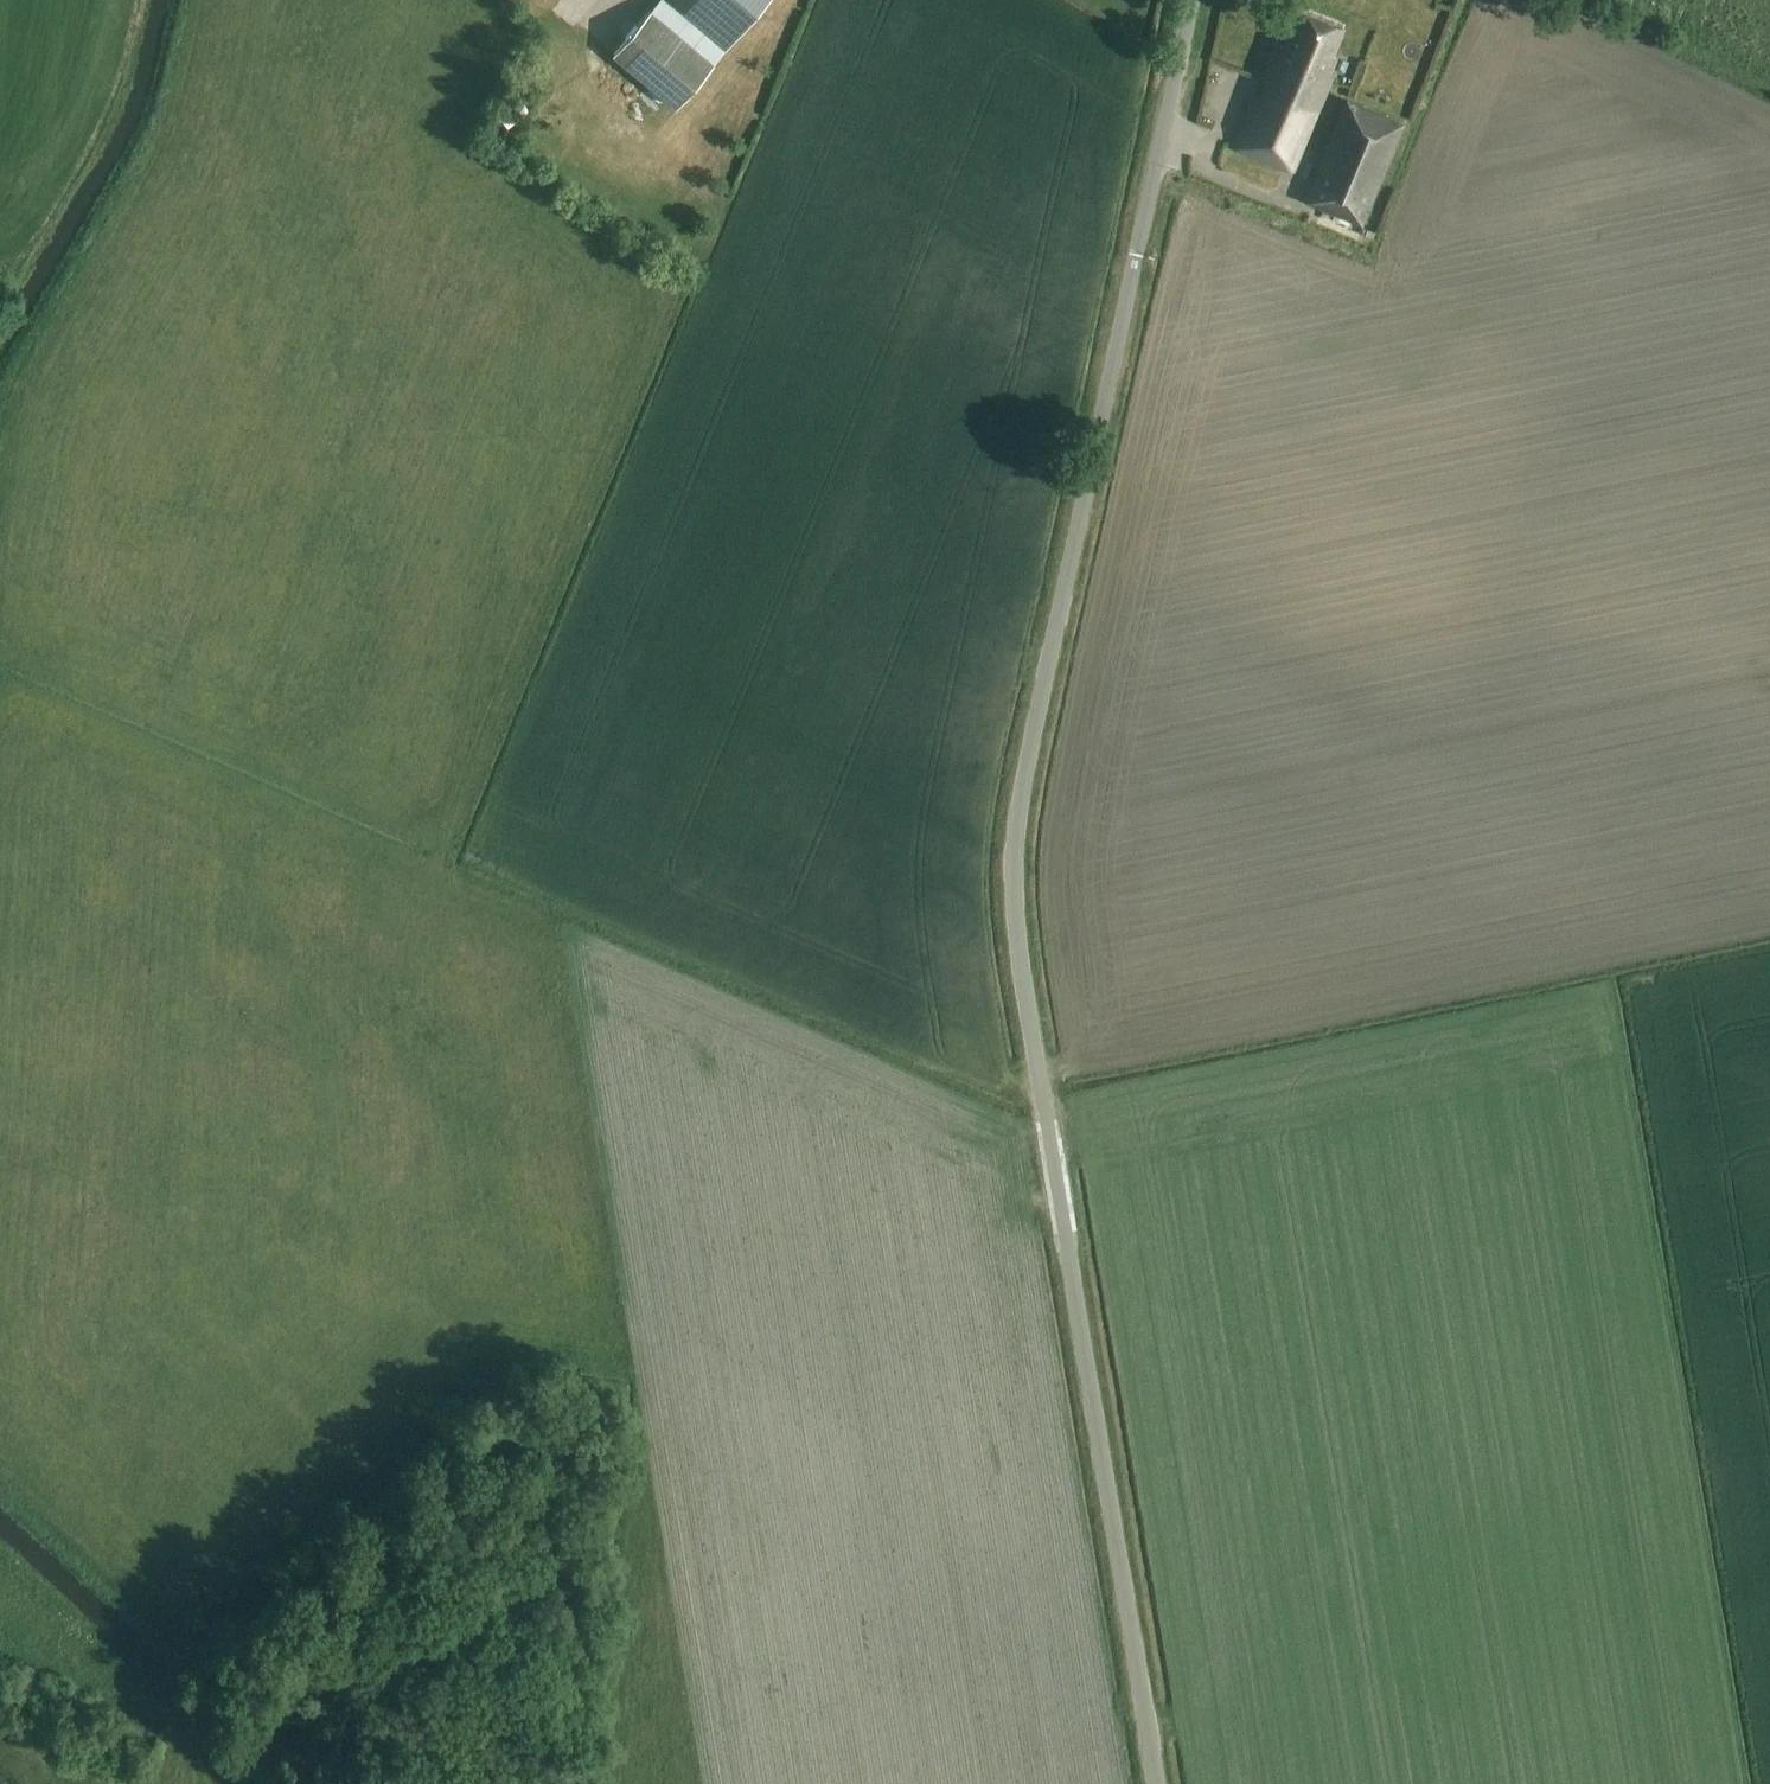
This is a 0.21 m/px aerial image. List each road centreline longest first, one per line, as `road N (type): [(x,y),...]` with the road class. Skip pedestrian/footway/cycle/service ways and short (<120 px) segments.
road 1 (unclassified): [(1159,1783),(1014,898),(1027,761),(1190,0)]

